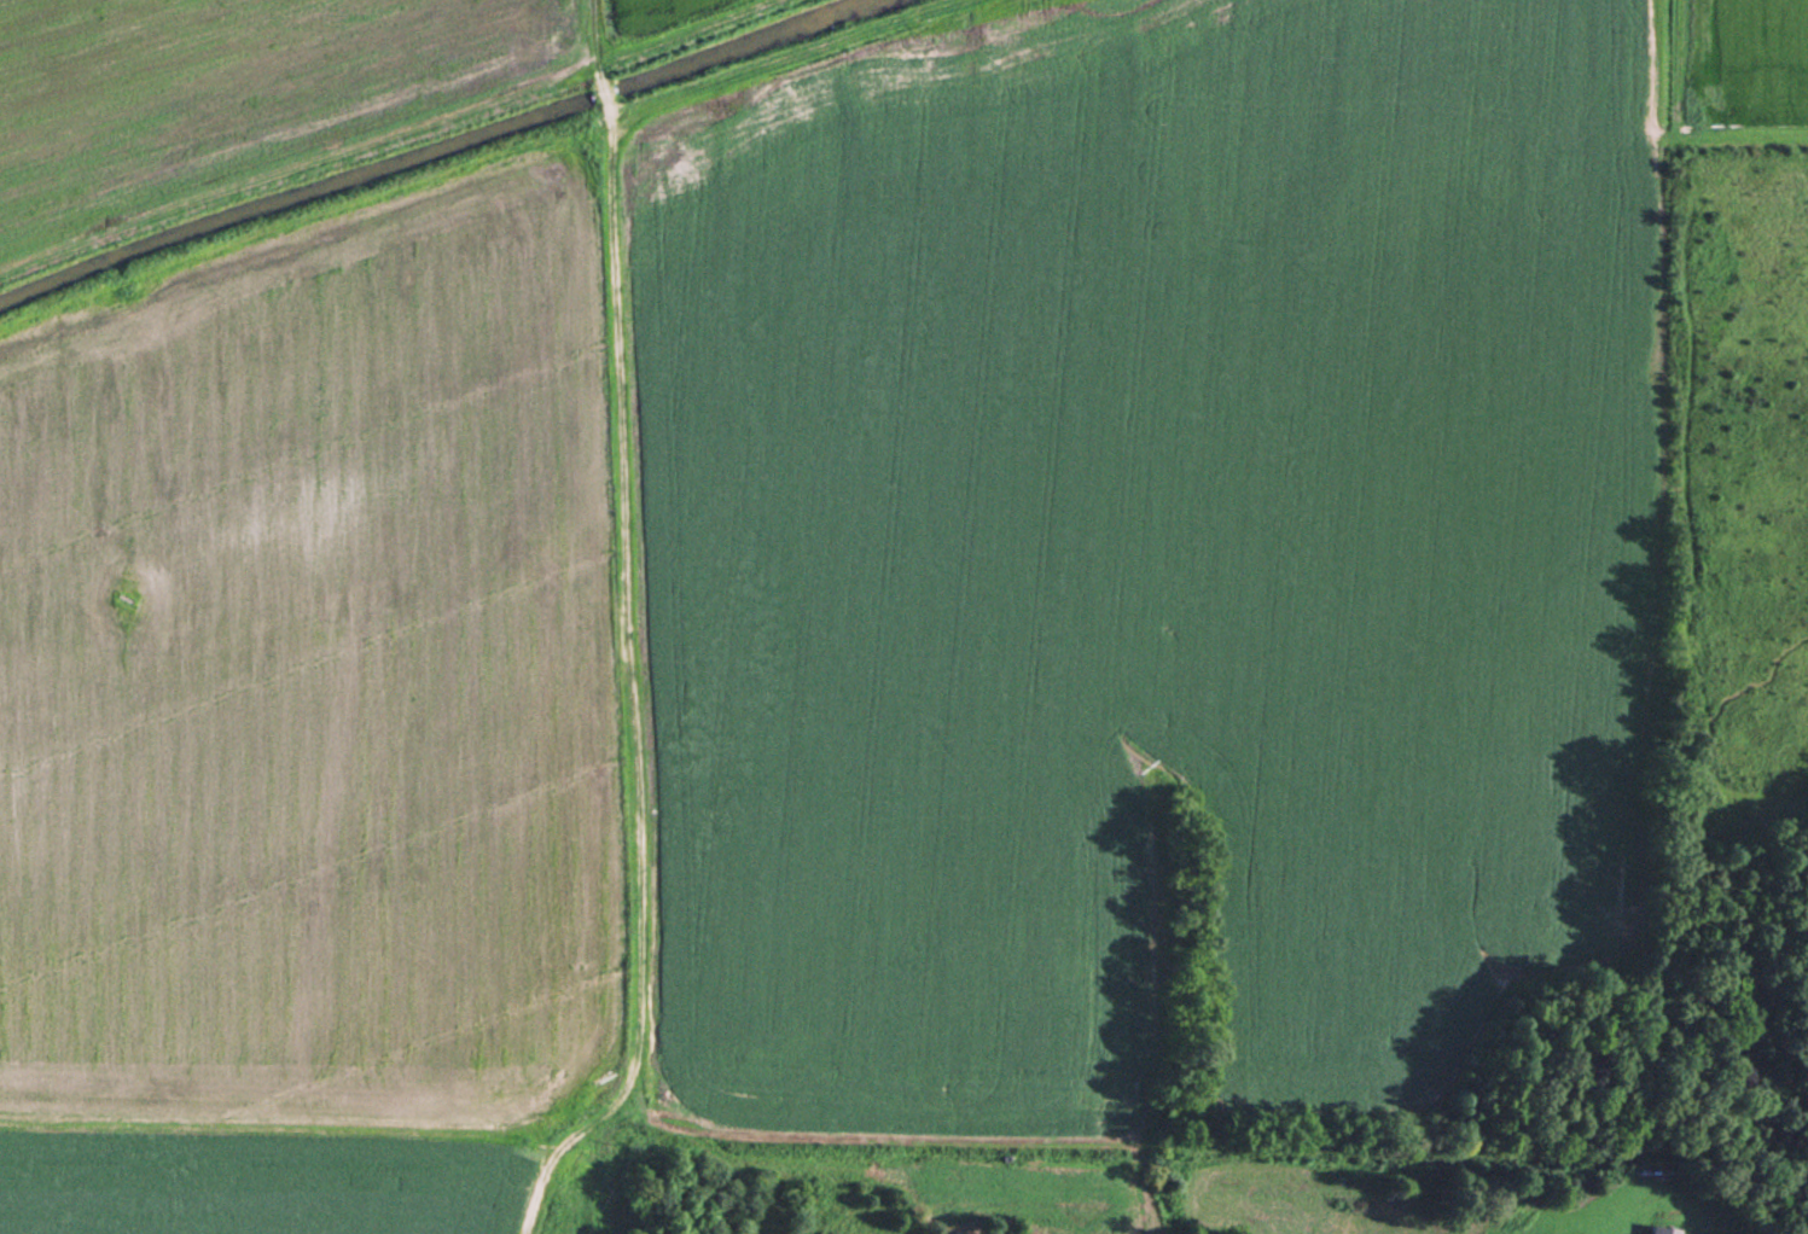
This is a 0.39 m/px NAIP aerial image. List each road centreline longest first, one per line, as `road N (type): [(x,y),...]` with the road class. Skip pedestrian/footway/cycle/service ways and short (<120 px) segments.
road 1 (residential): [(1467,1137),(1658,1143),(1705,1160),(1743,1194),(1769,1233)]

